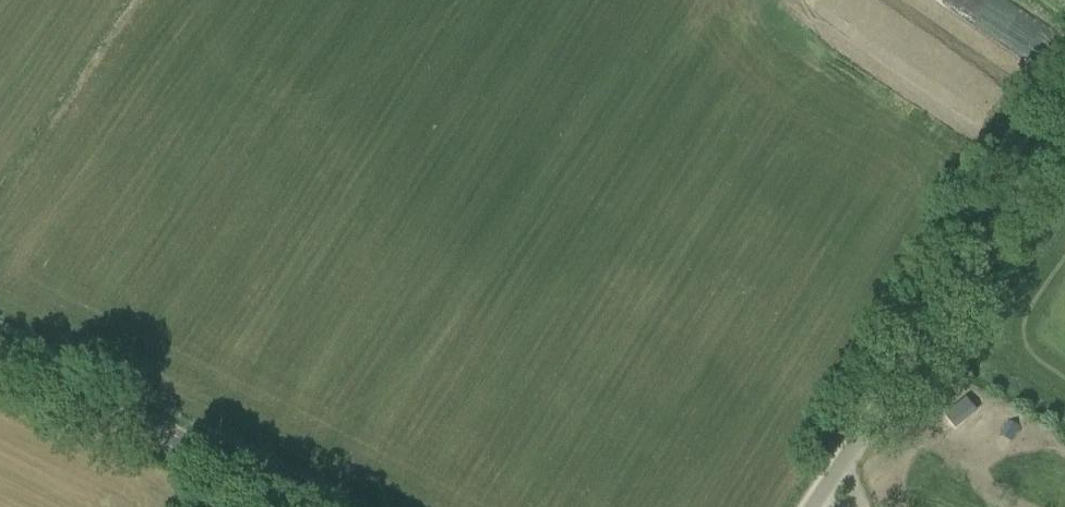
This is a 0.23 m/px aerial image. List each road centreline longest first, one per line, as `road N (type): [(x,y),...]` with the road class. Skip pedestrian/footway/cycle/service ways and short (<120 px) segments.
road 1 (tertiary): [(814,506),(1064,125)]
road 2 (secondary): [(0,354),(305,506)]

